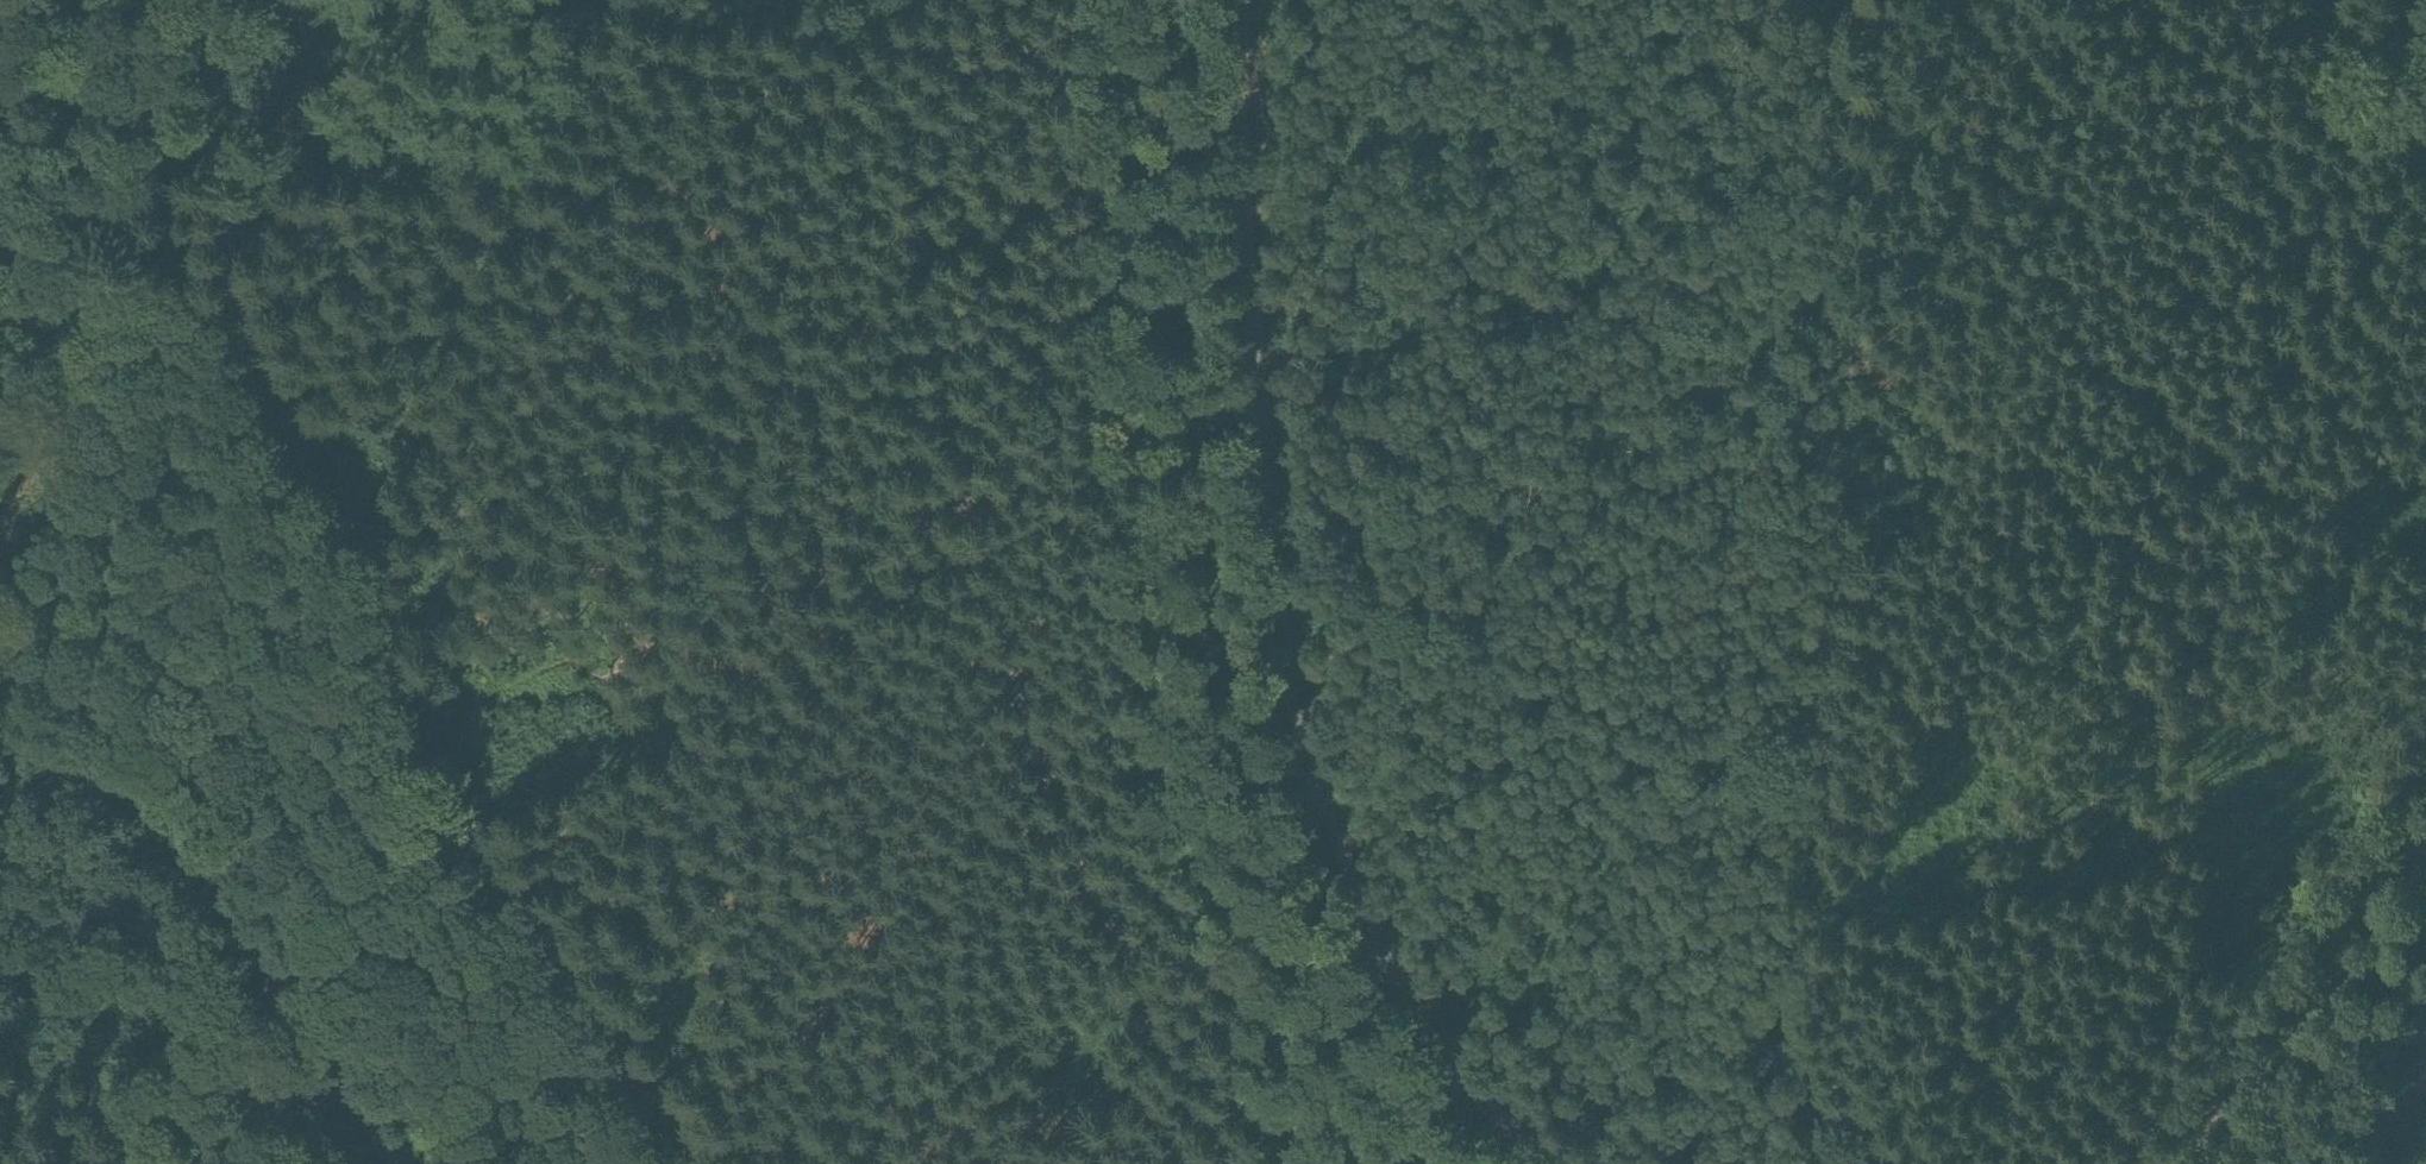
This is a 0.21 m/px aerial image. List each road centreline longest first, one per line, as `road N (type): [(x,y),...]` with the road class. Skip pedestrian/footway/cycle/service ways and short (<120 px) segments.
road 1 (track): [(1783,1163),(1868,1085),(2001,993),(2051,913),(2187,531),(2281,347),(2327,220),(2336,143),(2329,0)]
road 2 (track): [(689,1163),(575,979),(229,276),(228,231),(245,176),(305,93),(311,47),(299,0)]
road 3 (unclassified): [(1581,1163),(1487,1100),(1444,1052),(1332,829),(1299,738),(1275,581),(1243,194),(1239,0)]
road 4 (track): [(909,0),(905,185),(960,492),(1124,967),(1175,1082),(1231,1163)]
road 5 (track): [(0,734),(100,775),(176,842),(403,1163)]
road 6 (unclassified): [(2425,832),(2163,1163)]

